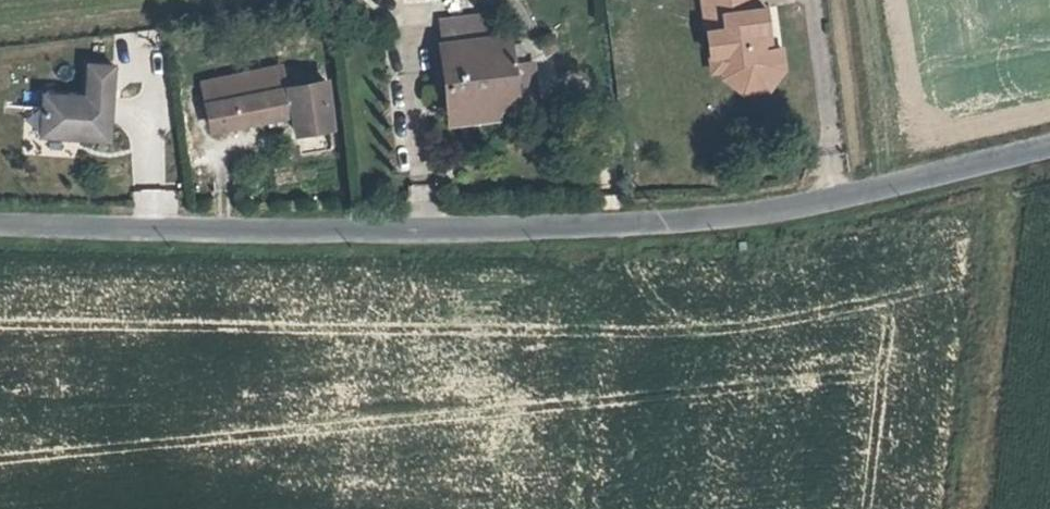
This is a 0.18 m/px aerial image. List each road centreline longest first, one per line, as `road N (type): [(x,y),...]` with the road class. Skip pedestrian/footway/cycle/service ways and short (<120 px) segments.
road 1 (unclassified): [(0,217),(399,227),(735,217),(1049,146)]

